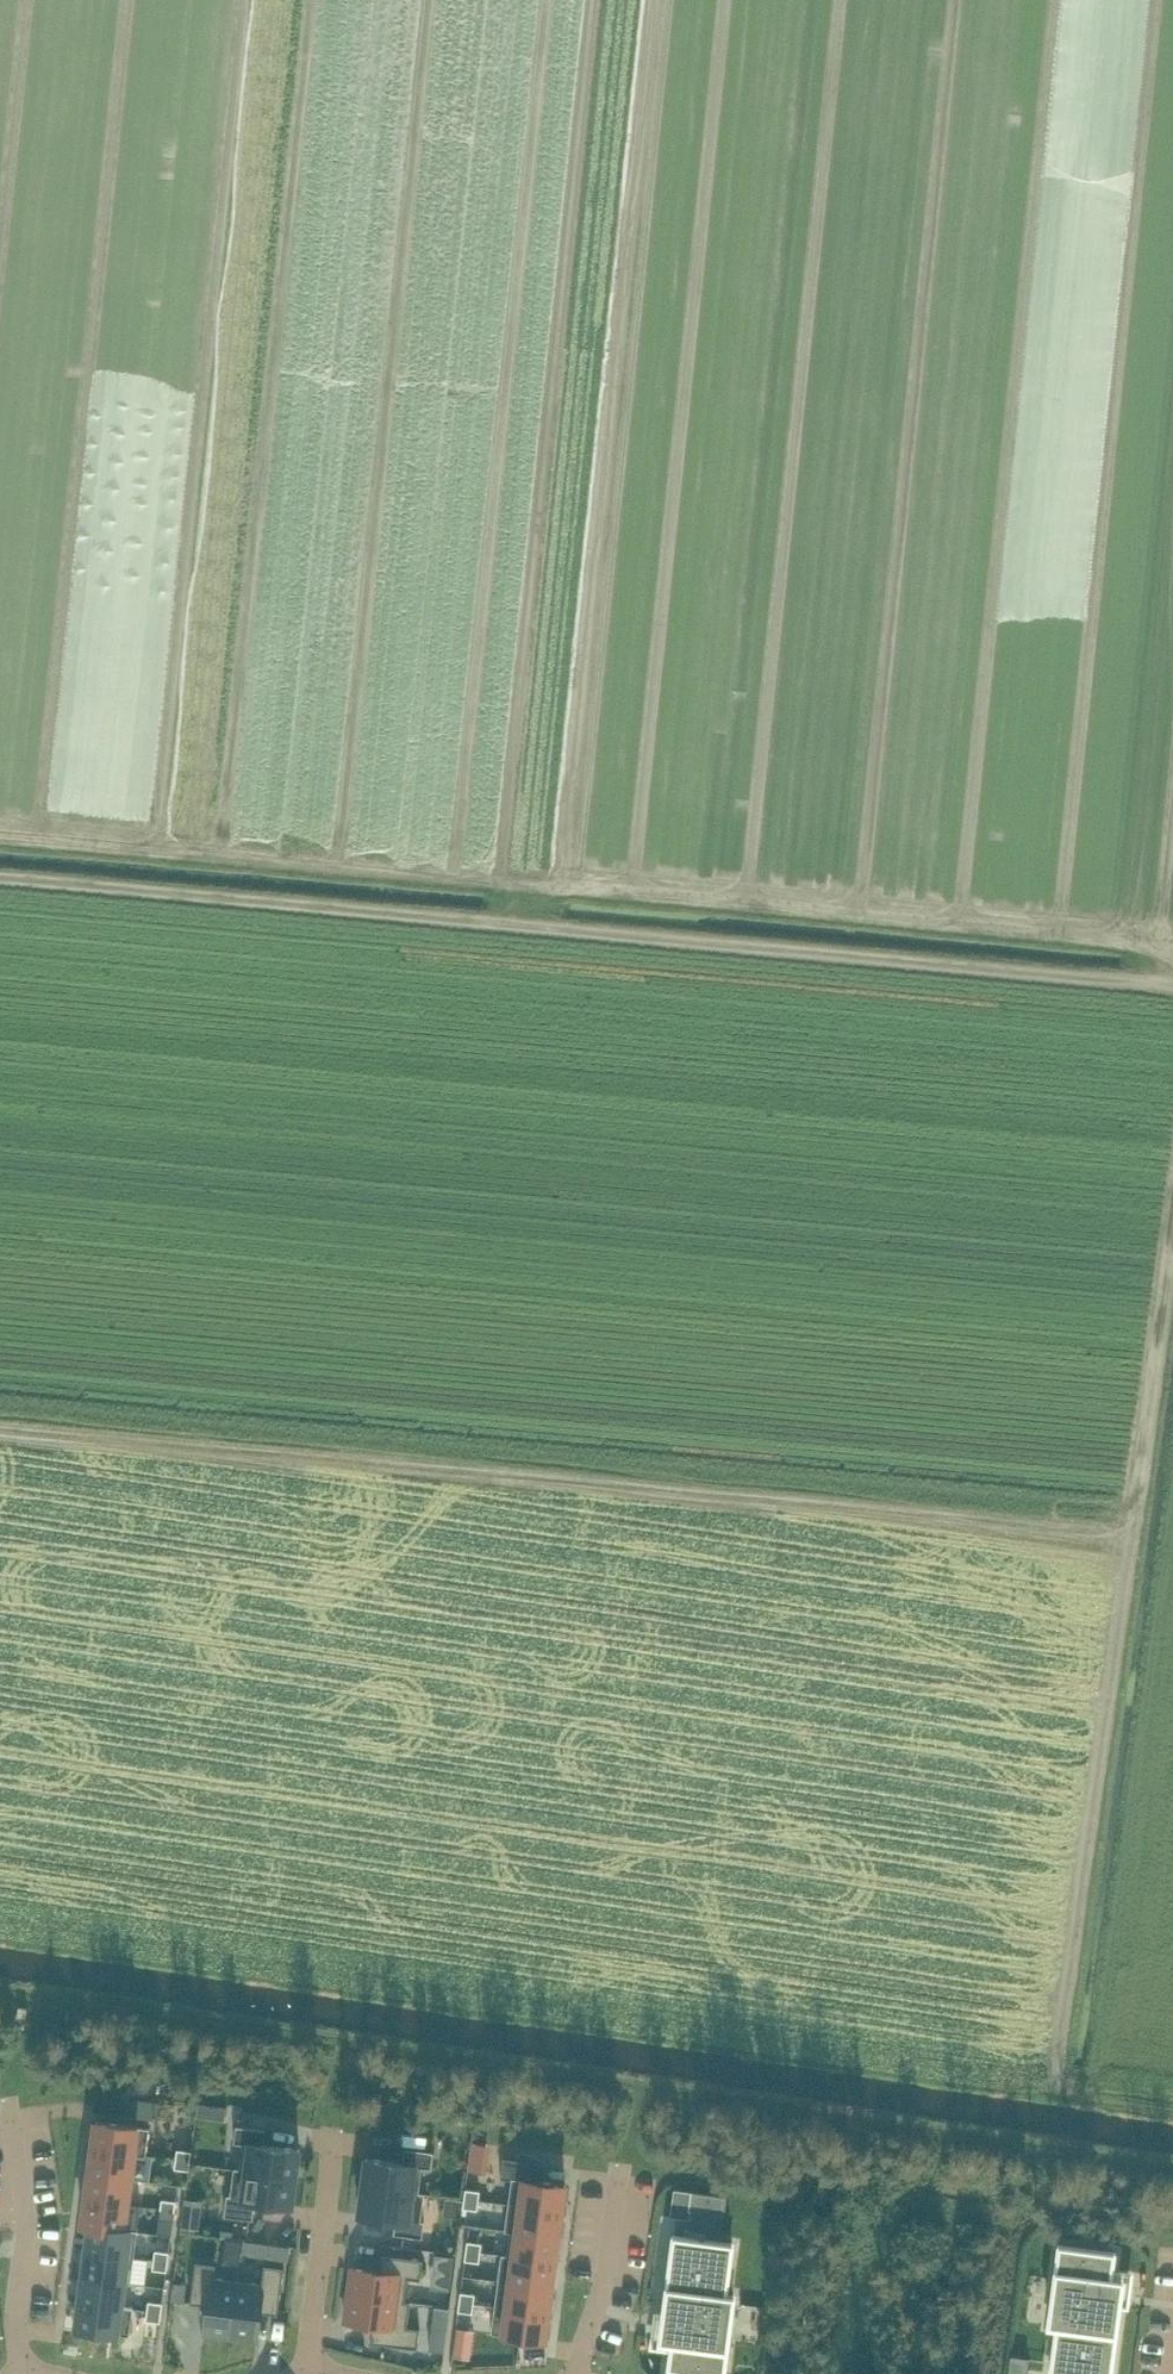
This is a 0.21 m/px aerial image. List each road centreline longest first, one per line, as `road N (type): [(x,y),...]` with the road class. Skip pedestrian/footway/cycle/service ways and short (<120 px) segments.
road 1 (residential): [(28,2372),(19,2295),(25,2197),(9,2094)]
road 2 (residential): [(575,2373),(607,2275),(621,2164)]

